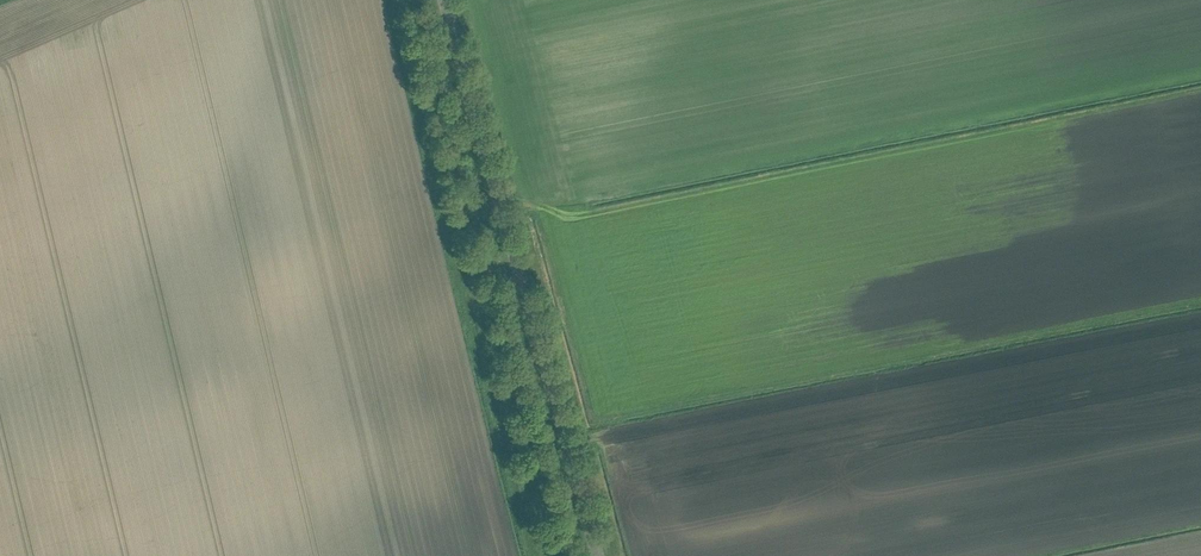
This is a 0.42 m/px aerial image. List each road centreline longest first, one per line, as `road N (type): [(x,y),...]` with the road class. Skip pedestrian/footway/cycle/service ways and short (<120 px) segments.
road 1 (tertiary): [(597,555),(444,0)]

